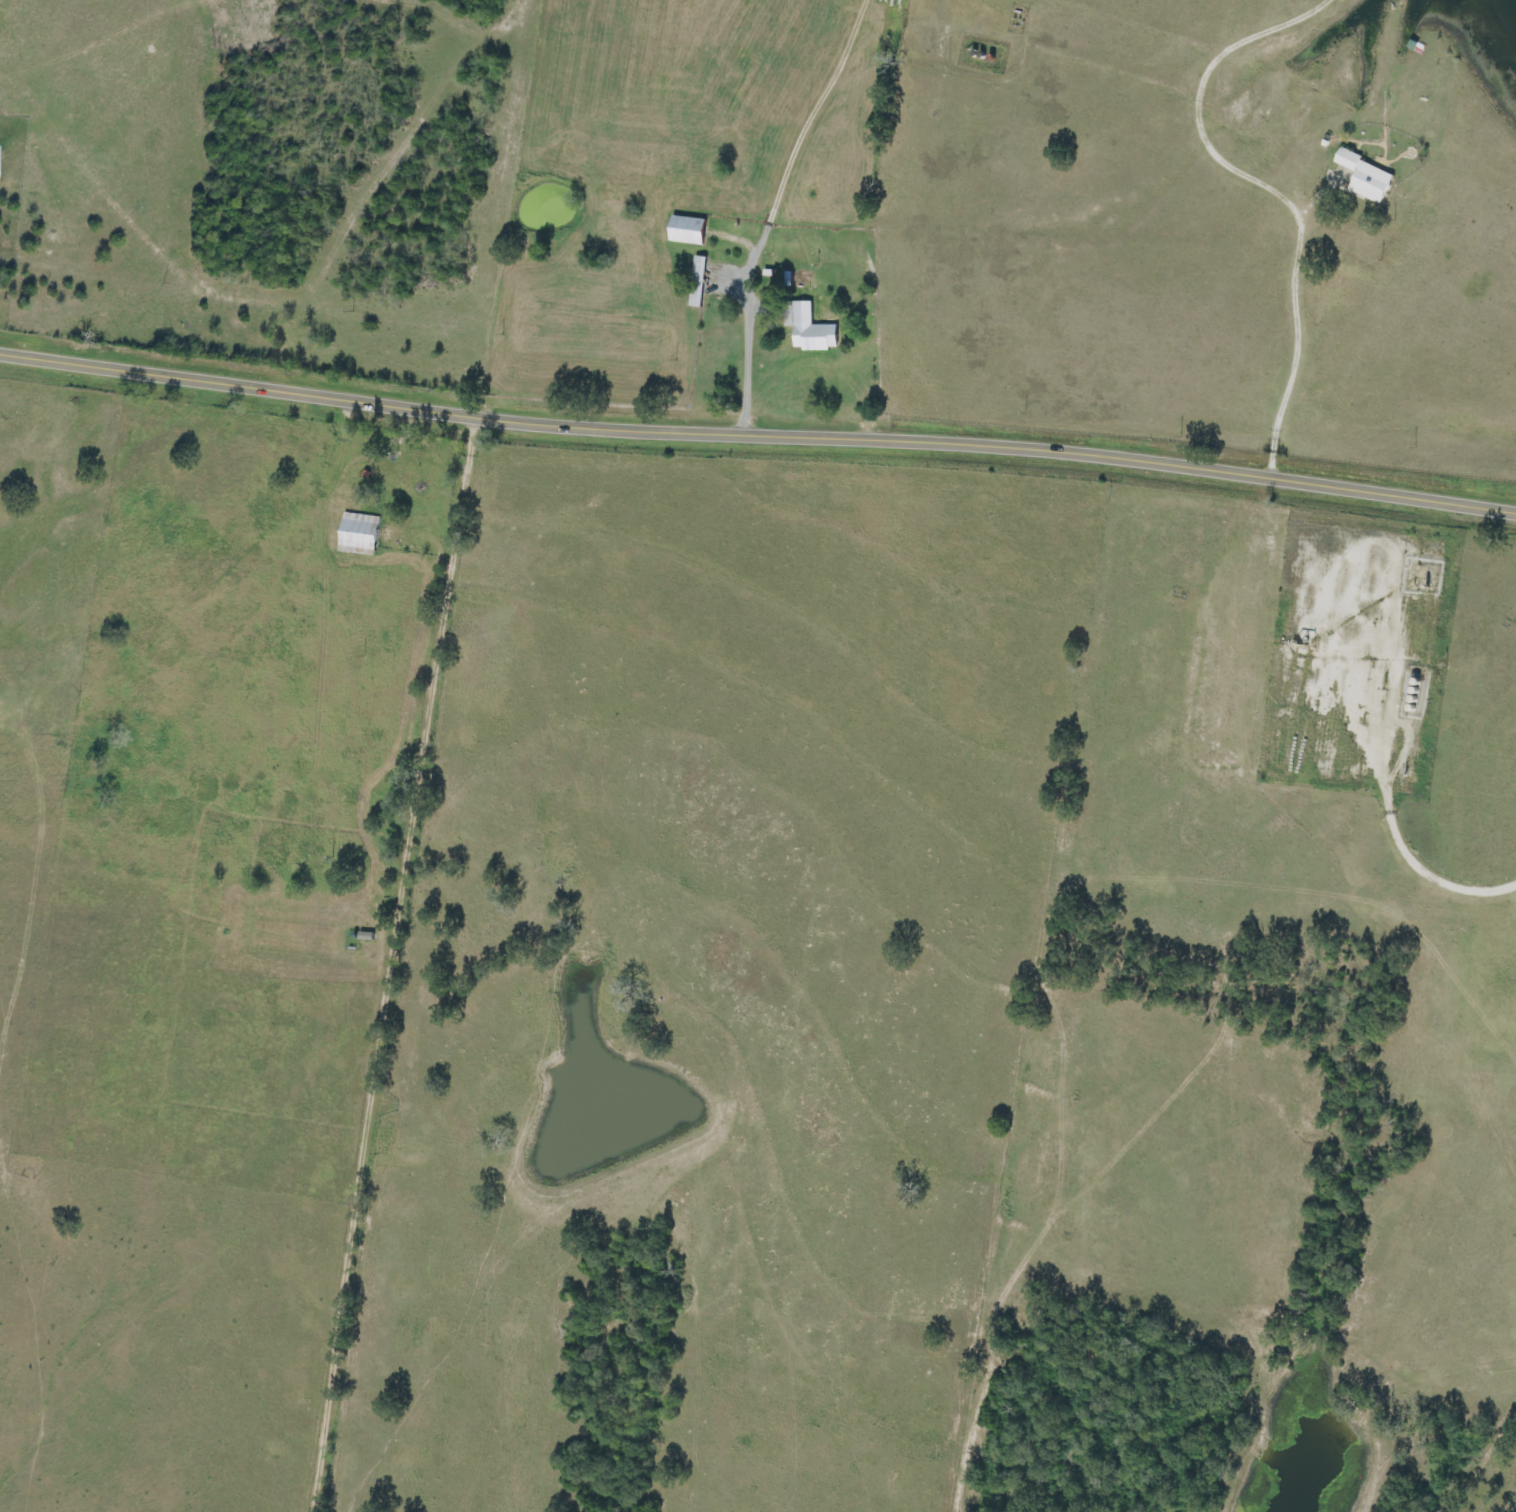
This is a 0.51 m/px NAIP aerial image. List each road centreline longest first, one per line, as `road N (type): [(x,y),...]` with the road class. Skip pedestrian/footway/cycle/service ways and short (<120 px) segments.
road 1 (tertiary): [(0,353),(486,419),(1058,451),(1515,511)]

